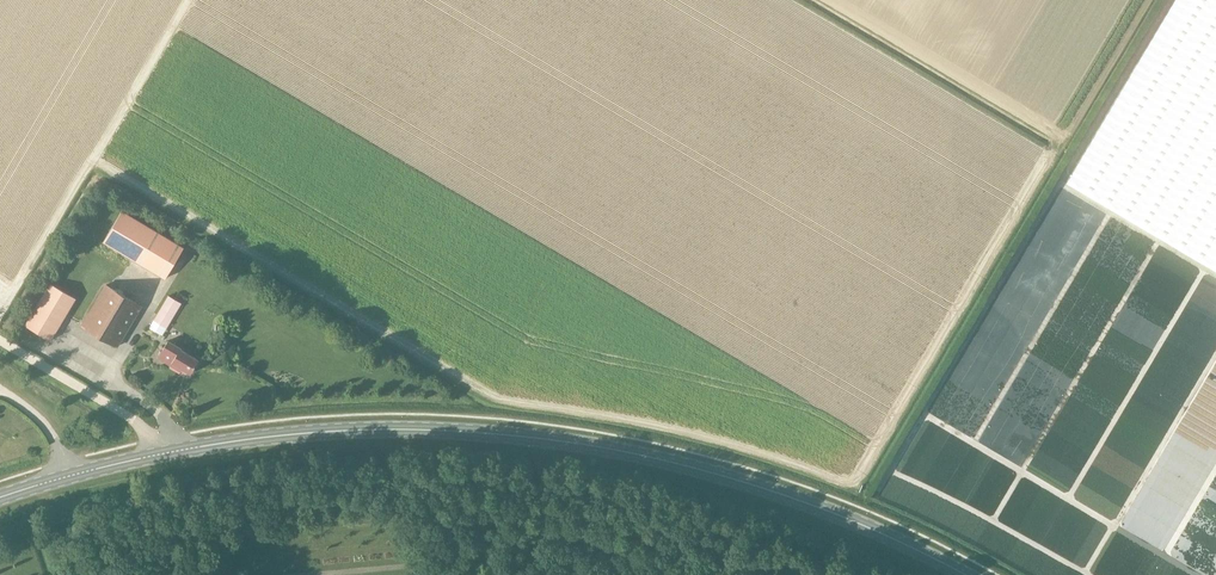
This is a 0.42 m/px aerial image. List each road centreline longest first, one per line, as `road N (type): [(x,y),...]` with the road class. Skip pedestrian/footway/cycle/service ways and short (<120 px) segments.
road 1 (primary): [(0,497),(236,441),(370,429),(474,432),(606,448),(708,472),(843,517),(966,574)]

